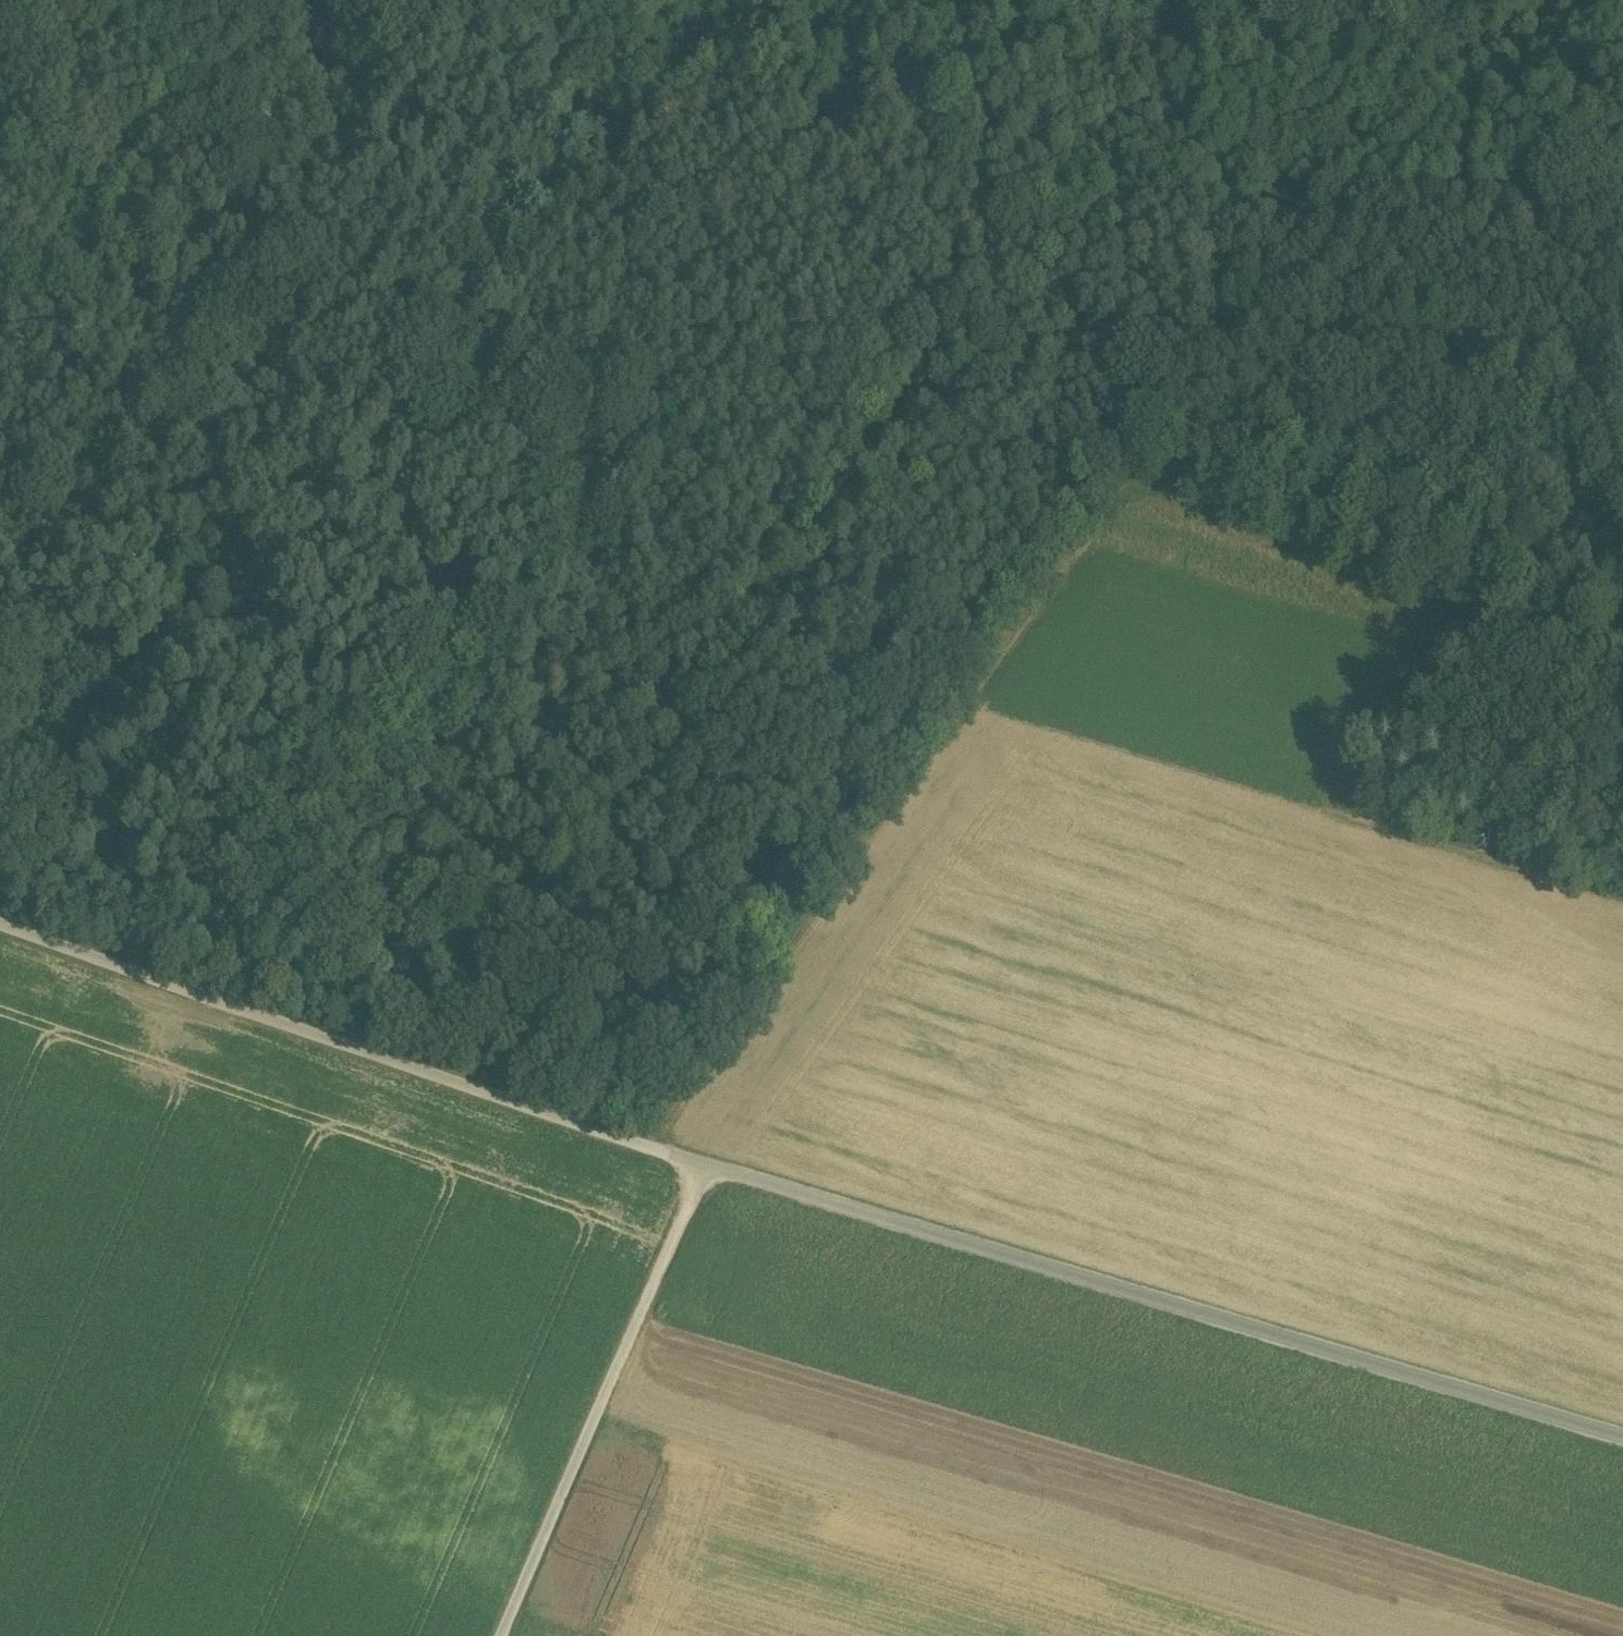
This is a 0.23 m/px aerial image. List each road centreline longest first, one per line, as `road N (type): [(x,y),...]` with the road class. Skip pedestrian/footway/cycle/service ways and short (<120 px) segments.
road 1 (track): [(1622,1434),(707,1165)]
road 2 (track): [(0,922),(707,1165)]
road 3 (track): [(1077,537),(647,1148)]
road 4 (track): [(707,1165),(505,1635)]

